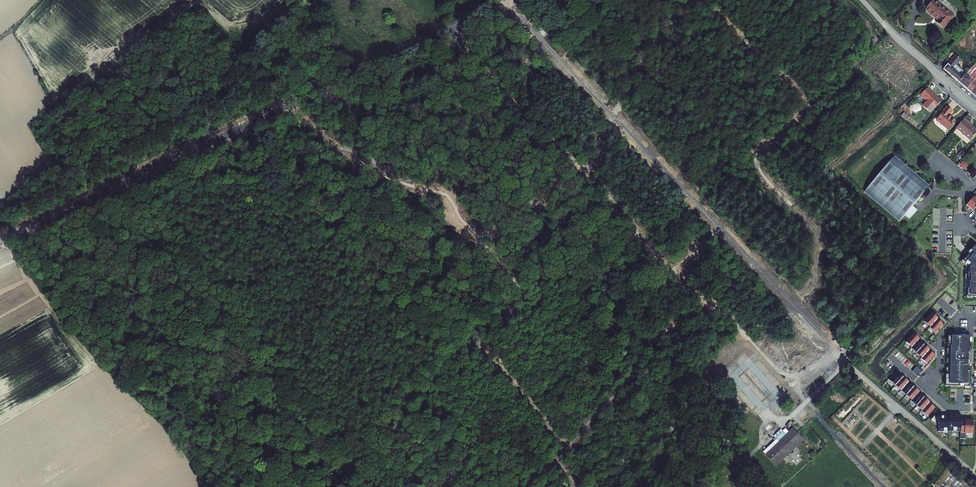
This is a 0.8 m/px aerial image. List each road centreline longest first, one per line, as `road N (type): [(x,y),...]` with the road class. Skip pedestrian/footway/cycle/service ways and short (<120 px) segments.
road 1 (track): [(498,0),(0,241)]
road 2 (track): [(807,401),(733,318),(653,246),(597,176),(498,84),(452,22)]
road 3 (track): [(850,361),(507,0)]
road 4 (residential): [(975,107),(862,0)]

